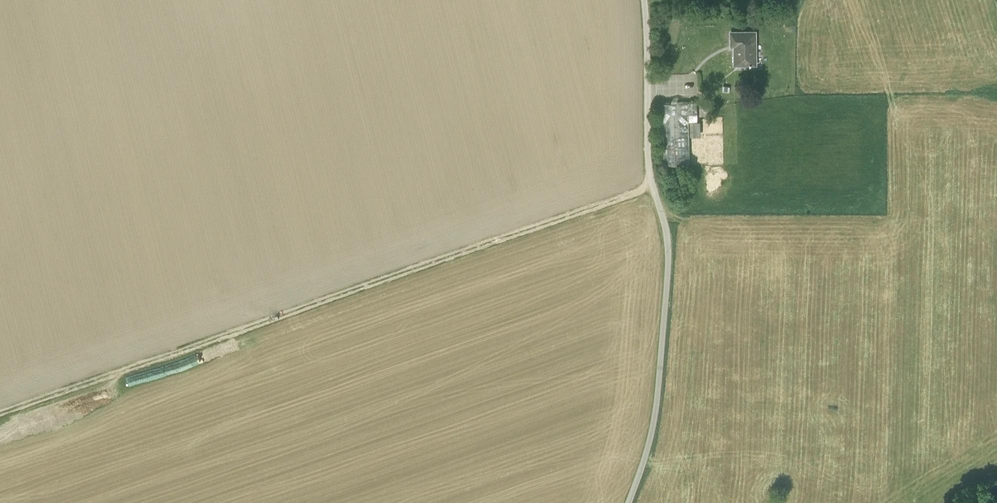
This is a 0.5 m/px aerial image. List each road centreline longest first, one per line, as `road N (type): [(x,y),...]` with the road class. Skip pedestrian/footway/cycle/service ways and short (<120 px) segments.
road 1 (track): [(646,190),(71,391)]
road 2 (unclassified): [(628,502),(655,428),(668,219),(646,190),(645,0)]

